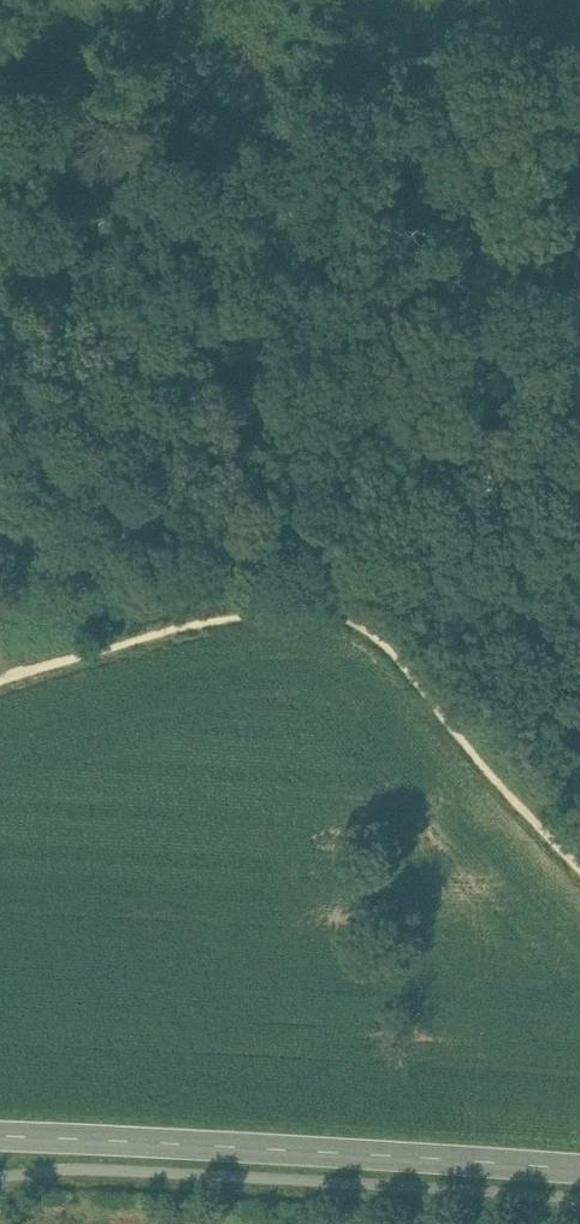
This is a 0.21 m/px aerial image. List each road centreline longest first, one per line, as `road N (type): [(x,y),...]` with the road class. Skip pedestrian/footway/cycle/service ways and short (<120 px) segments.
road 1 (tertiary): [(0,1132),(579,1170)]
road 2 (track): [(0,433),(178,511),(259,536),(350,549)]

